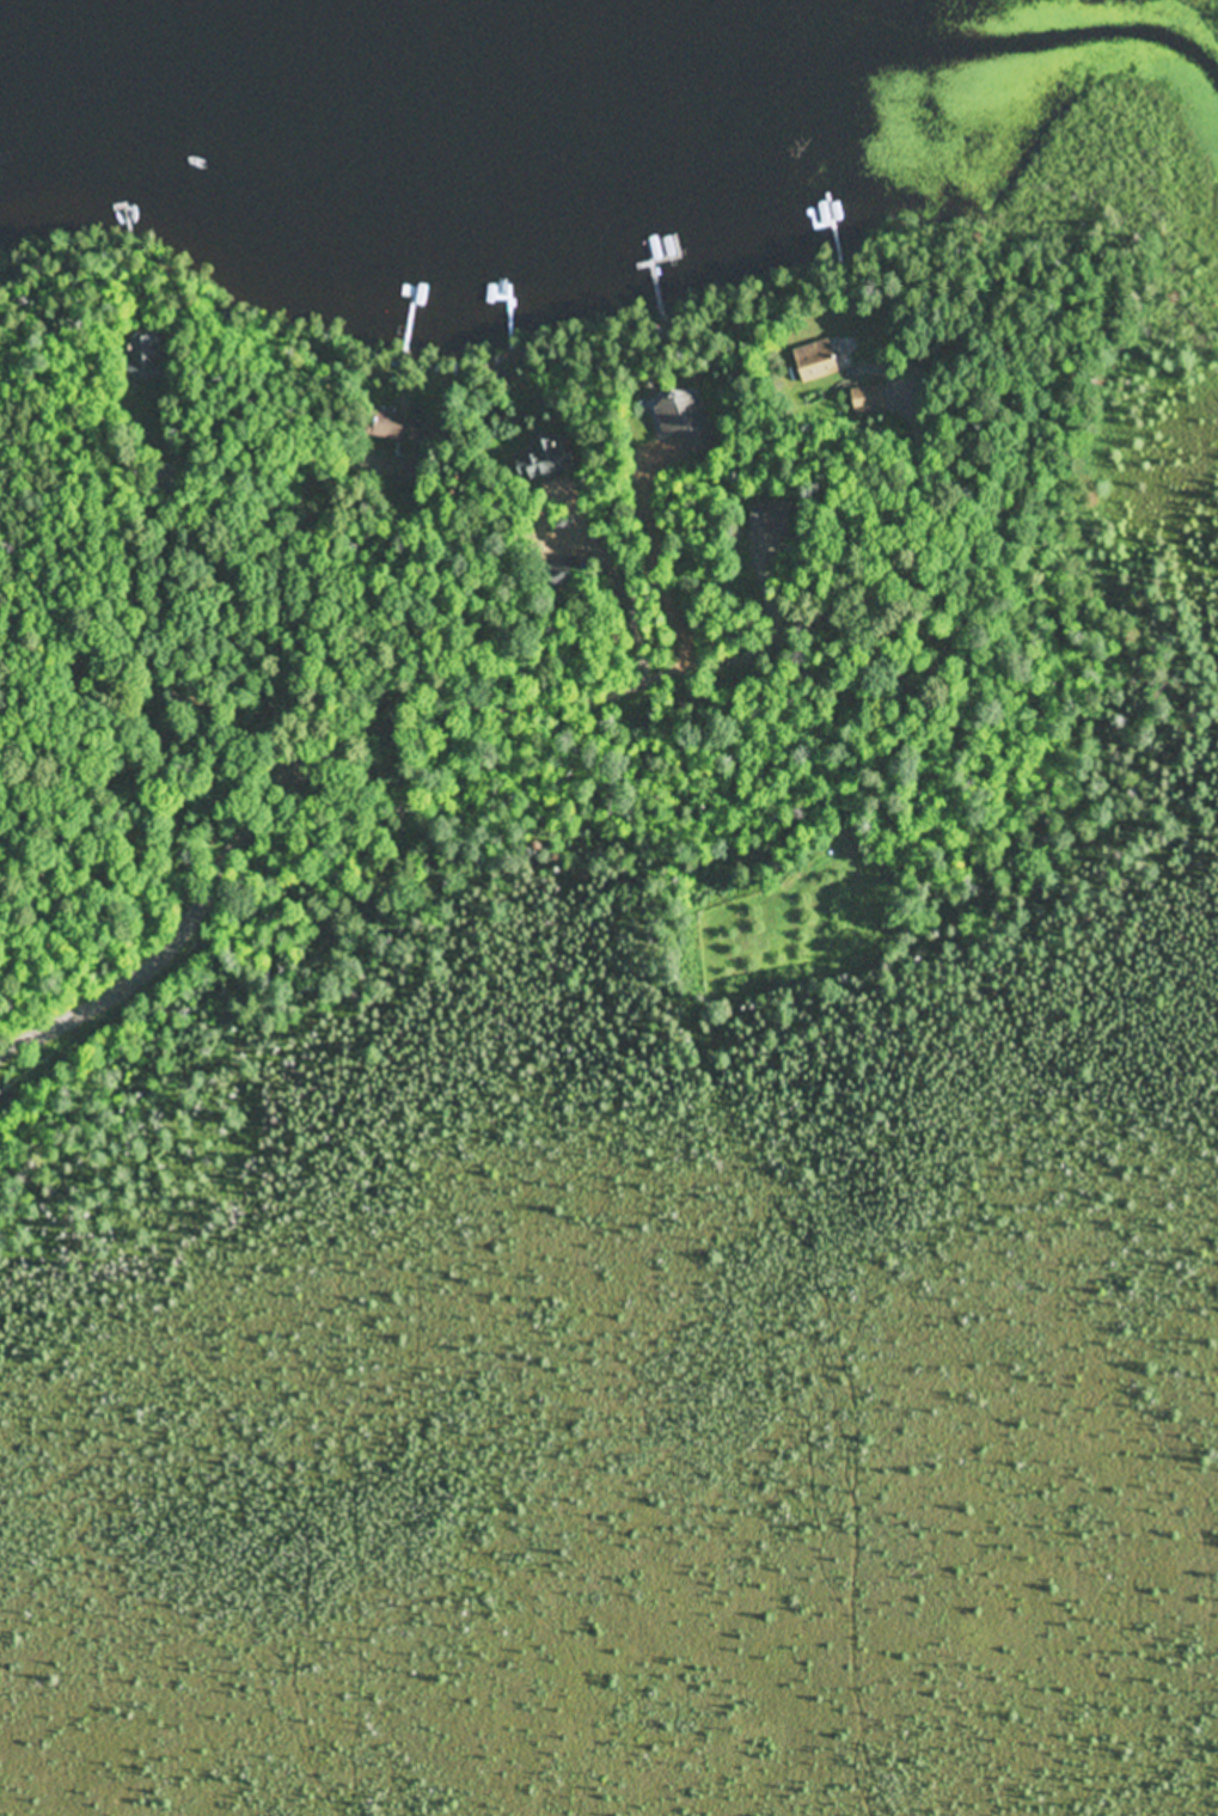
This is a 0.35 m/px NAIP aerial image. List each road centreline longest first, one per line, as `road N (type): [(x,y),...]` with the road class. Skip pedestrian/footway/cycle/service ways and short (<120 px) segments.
road 1 (residential): [(0,1052),(81,1014),(149,965),(186,923),(225,849),(337,732),(812,653),(1028,583)]
road 2 (residential): [(337,732),(298,631),(279,551),(128,445),(49,428),(0,435)]
road 3 (residential): [(672,680),(663,616),(632,534),(628,455)]
road 4 (residential): [(279,551),(307,503),(366,448),(386,450)]

